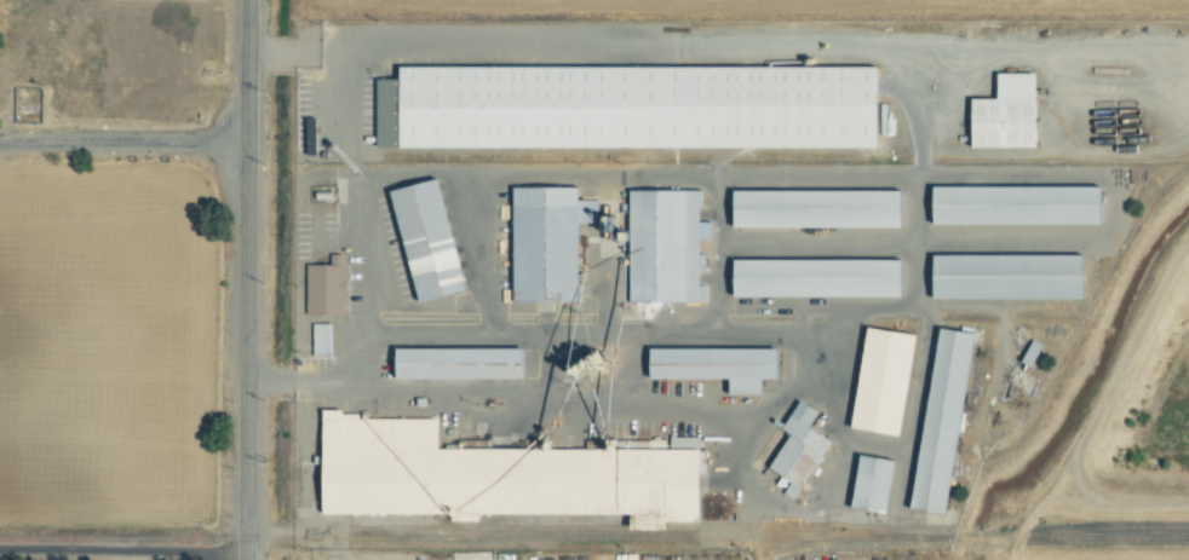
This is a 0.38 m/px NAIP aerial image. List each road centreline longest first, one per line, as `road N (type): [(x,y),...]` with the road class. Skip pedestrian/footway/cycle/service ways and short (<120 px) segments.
road 1 (secondary): [(246,559),(250,0)]

